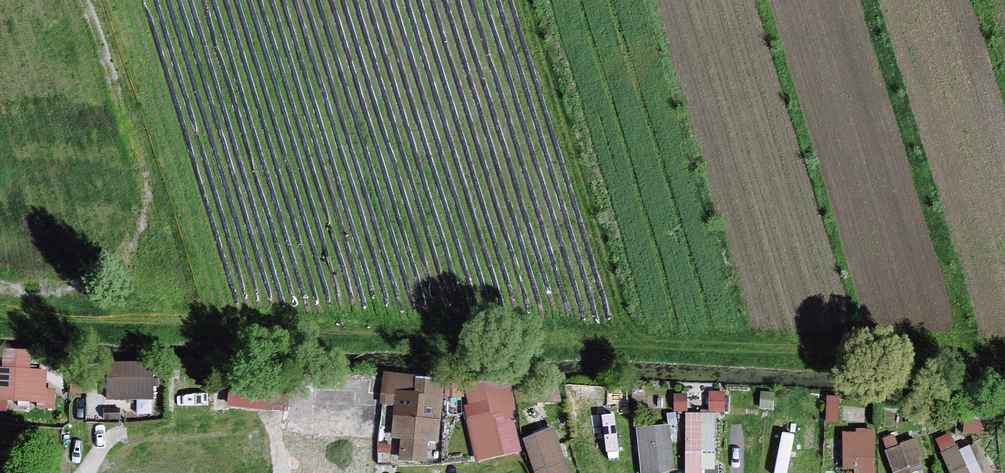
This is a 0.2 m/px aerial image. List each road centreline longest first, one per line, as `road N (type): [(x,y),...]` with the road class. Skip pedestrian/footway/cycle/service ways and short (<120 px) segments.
road 1 (track): [(1004,360),(152,319),(64,290)]

